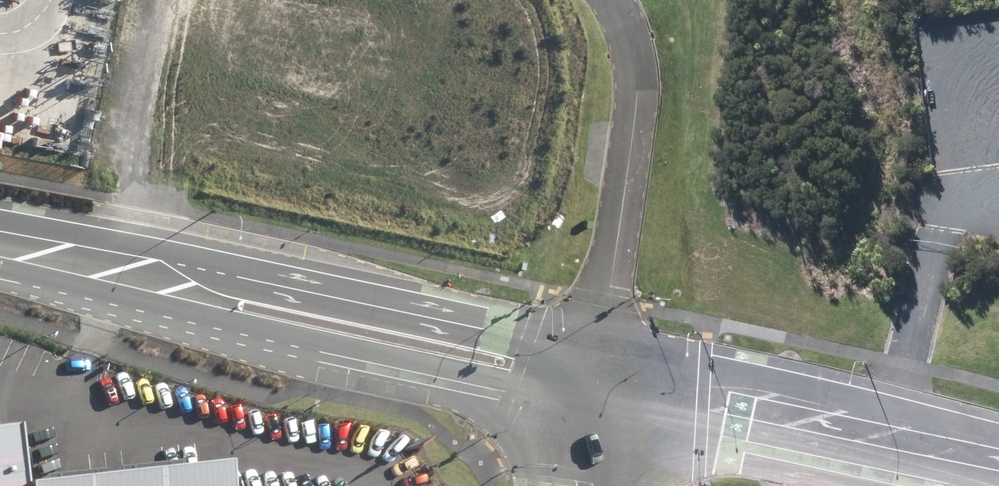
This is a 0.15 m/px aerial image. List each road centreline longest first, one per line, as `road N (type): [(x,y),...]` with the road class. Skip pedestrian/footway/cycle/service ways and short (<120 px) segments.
road 1 (tertiary): [(593,376),(511,383),(204,316),(116,269)]
road 2 (tertiary): [(116,269),(219,272),(483,328),(593,376)]
road 3 (tertiary): [(593,376),(998,456)]
road 4 (track): [(116,269),(164,0)]

